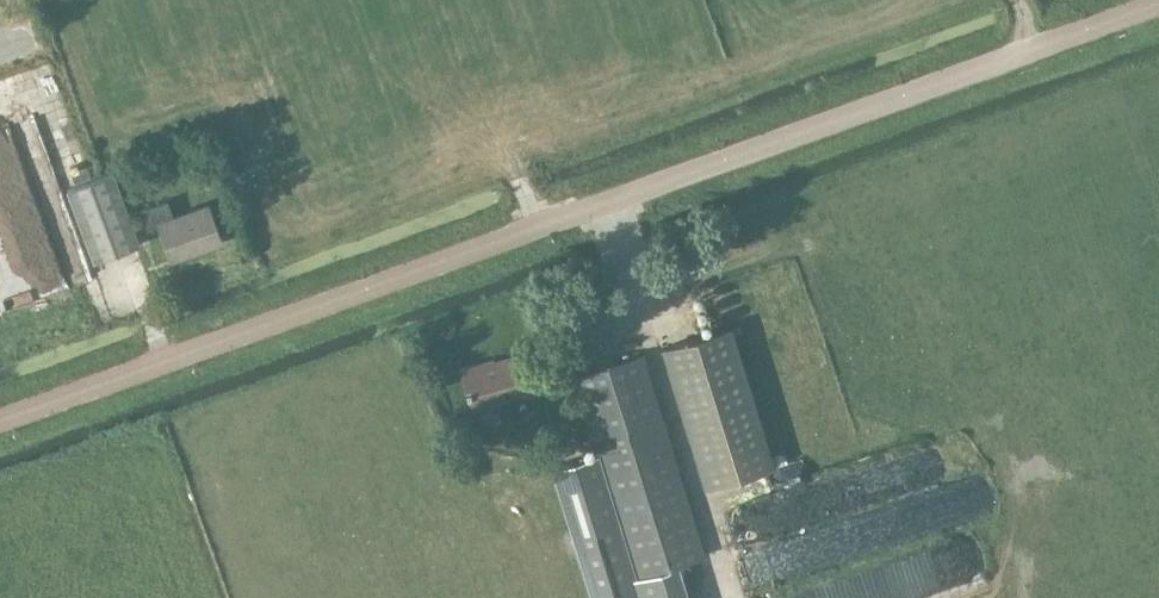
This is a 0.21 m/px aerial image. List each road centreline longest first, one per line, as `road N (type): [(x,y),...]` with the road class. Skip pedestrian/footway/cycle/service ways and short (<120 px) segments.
road 1 (unclassified): [(0,422),(1158,6)]

